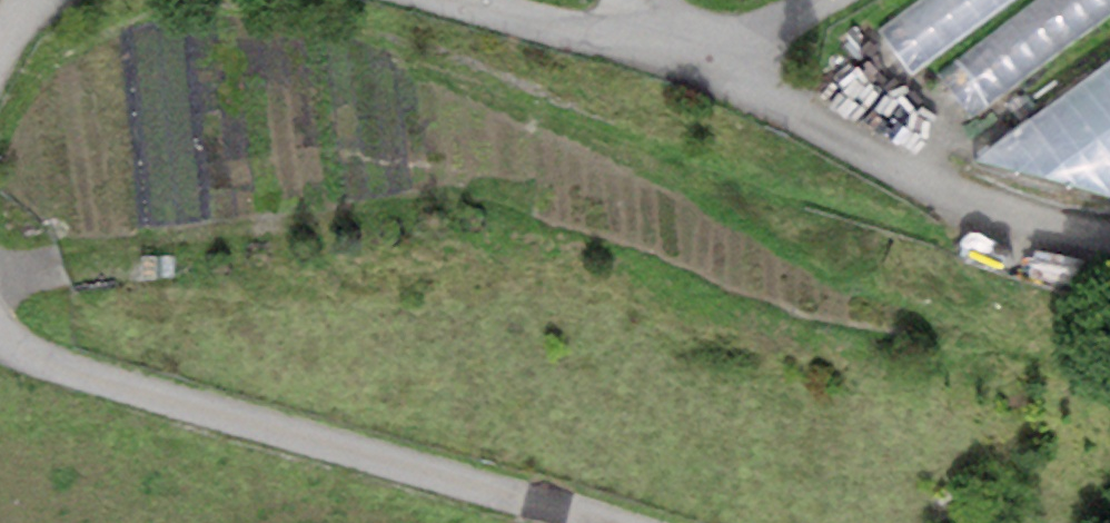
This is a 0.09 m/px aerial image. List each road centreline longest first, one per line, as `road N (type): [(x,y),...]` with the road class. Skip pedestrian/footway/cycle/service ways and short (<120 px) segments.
road 1 (track): [(610,522),(90,375),(35,355),(0,330)]
road 2 (track): [(449,0),(681,59)]
road 3 (residential): [(681,59),(822,0)]

